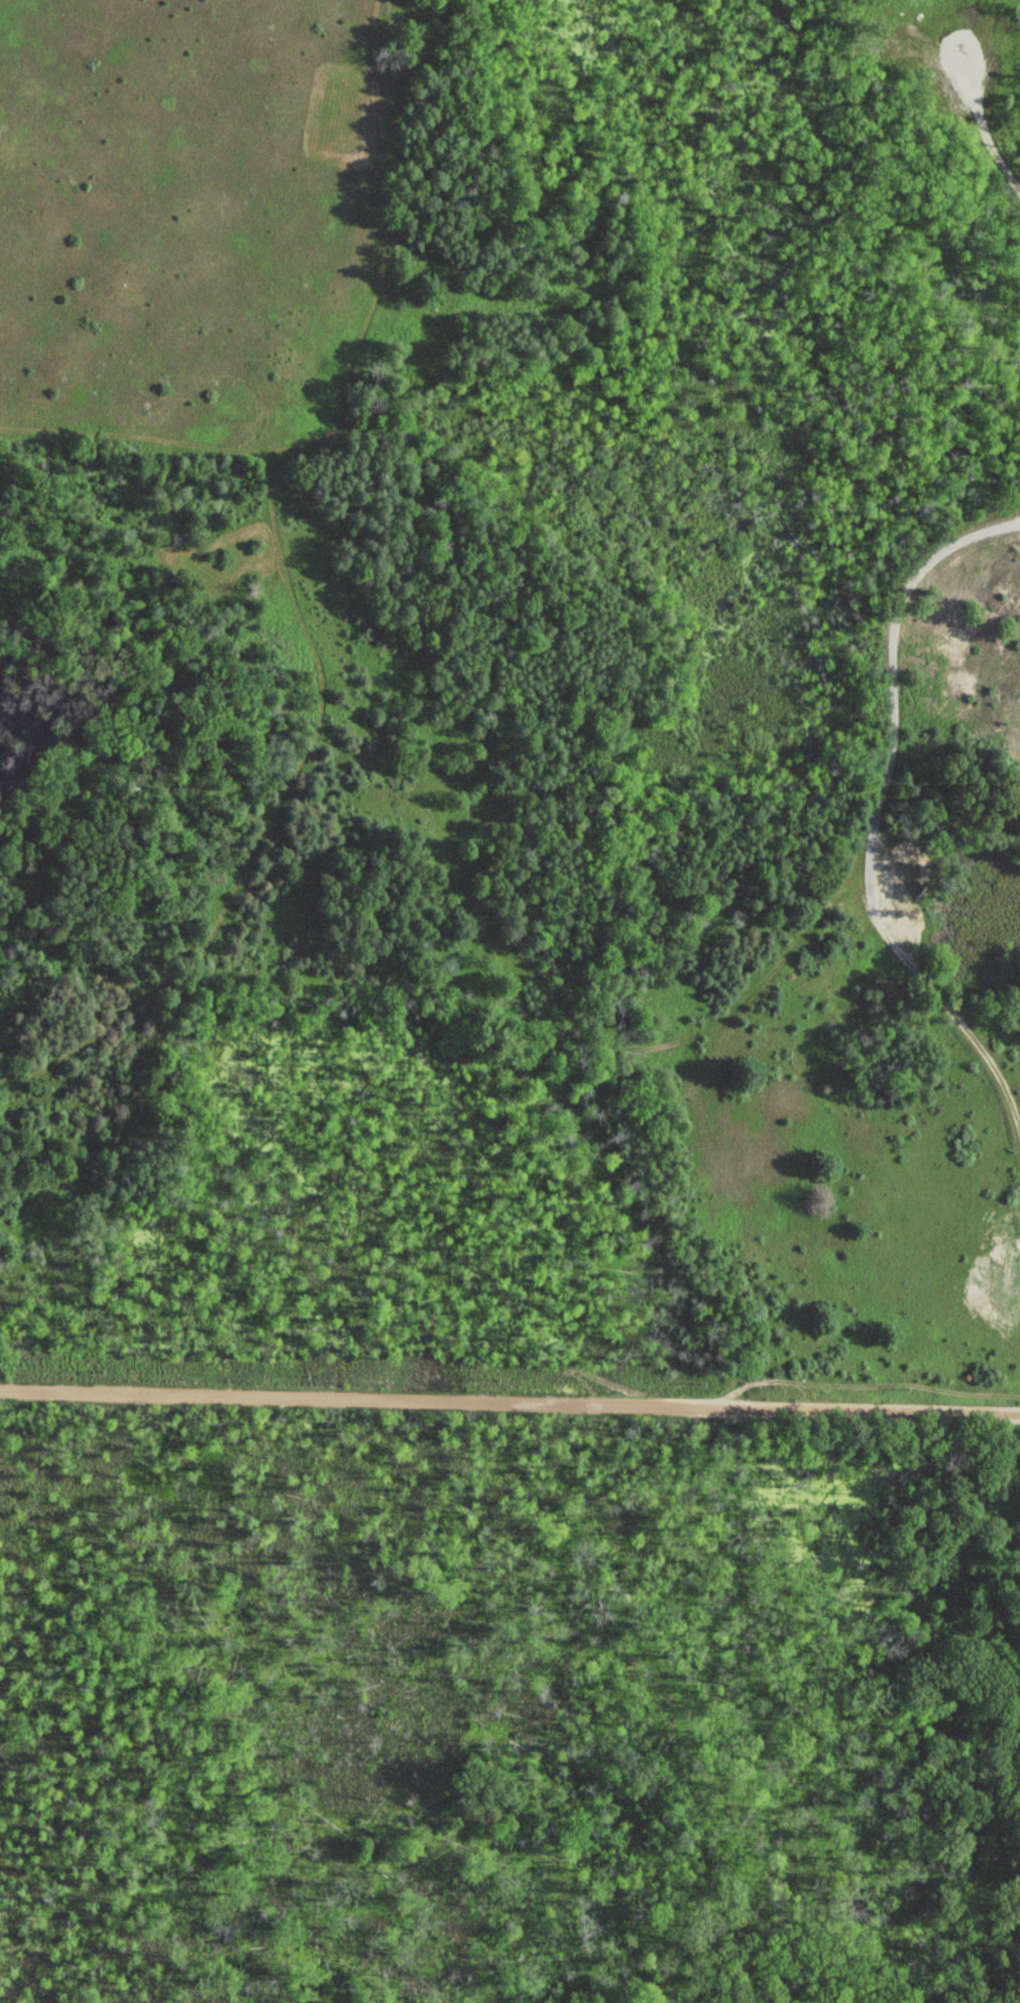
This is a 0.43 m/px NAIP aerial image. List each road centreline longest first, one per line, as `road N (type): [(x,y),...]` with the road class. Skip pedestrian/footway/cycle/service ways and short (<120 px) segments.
road 1 (residential): [(698,1403),(633,1154),(829,856),(868,757),(871,616),(886,565),(1019,564)]
road 2 (residential): [(1019,1413),(0,1387)]
road 3 (residential): [(897,94),(990,205),(1019,277)]

